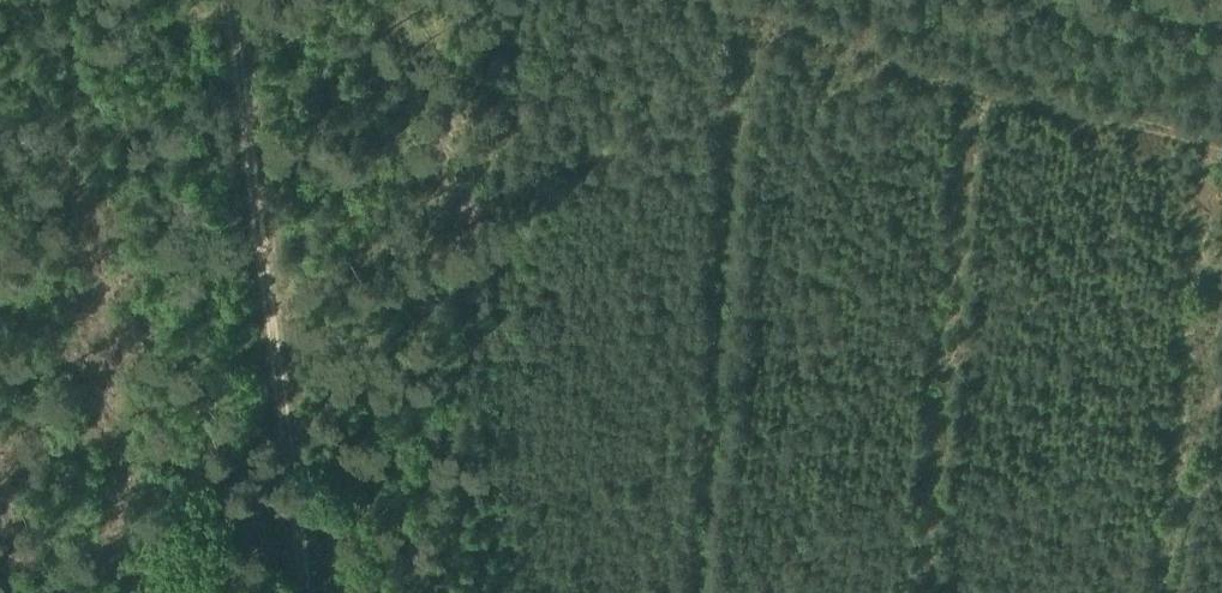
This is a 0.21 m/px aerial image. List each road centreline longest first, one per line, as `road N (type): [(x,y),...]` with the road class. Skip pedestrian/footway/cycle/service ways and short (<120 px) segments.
road 1 (track): [(302,592),(227,0)]
road 2 (track): [(1221,137),(758,0)]

